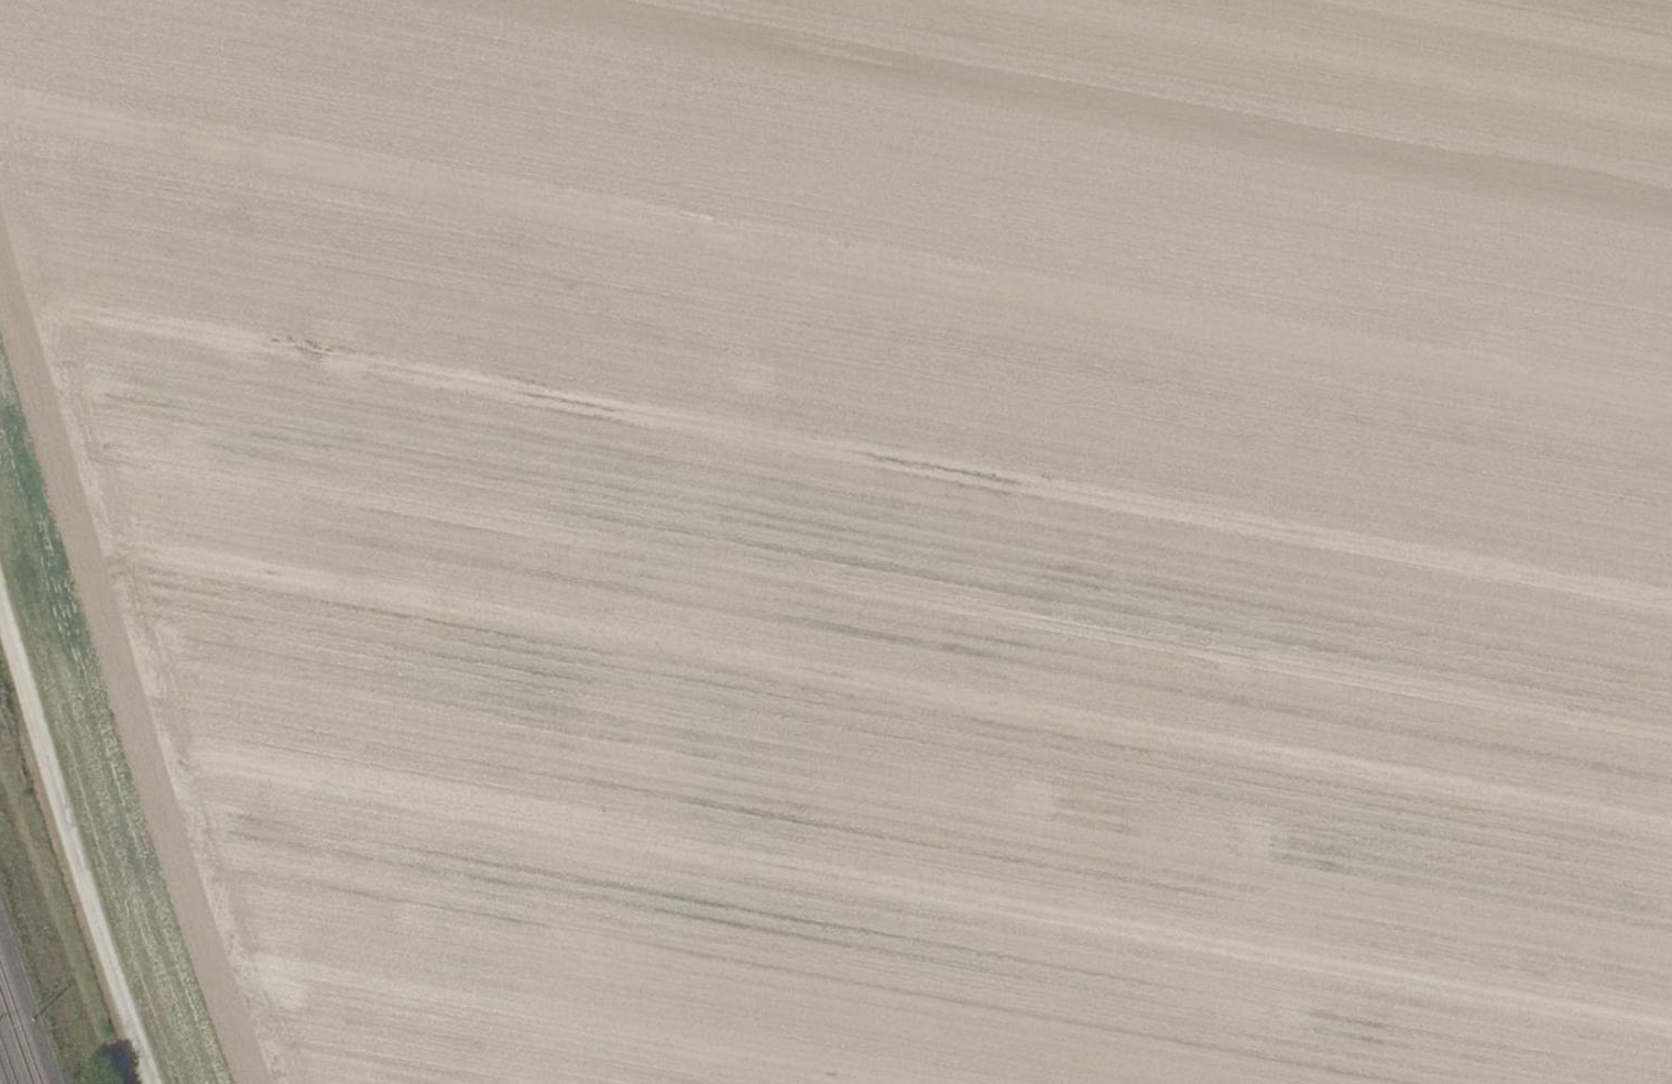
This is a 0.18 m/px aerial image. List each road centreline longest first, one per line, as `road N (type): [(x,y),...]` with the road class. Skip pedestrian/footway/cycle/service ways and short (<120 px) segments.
road 1 (track): [(151,1083),(109,979),(0,601)]

